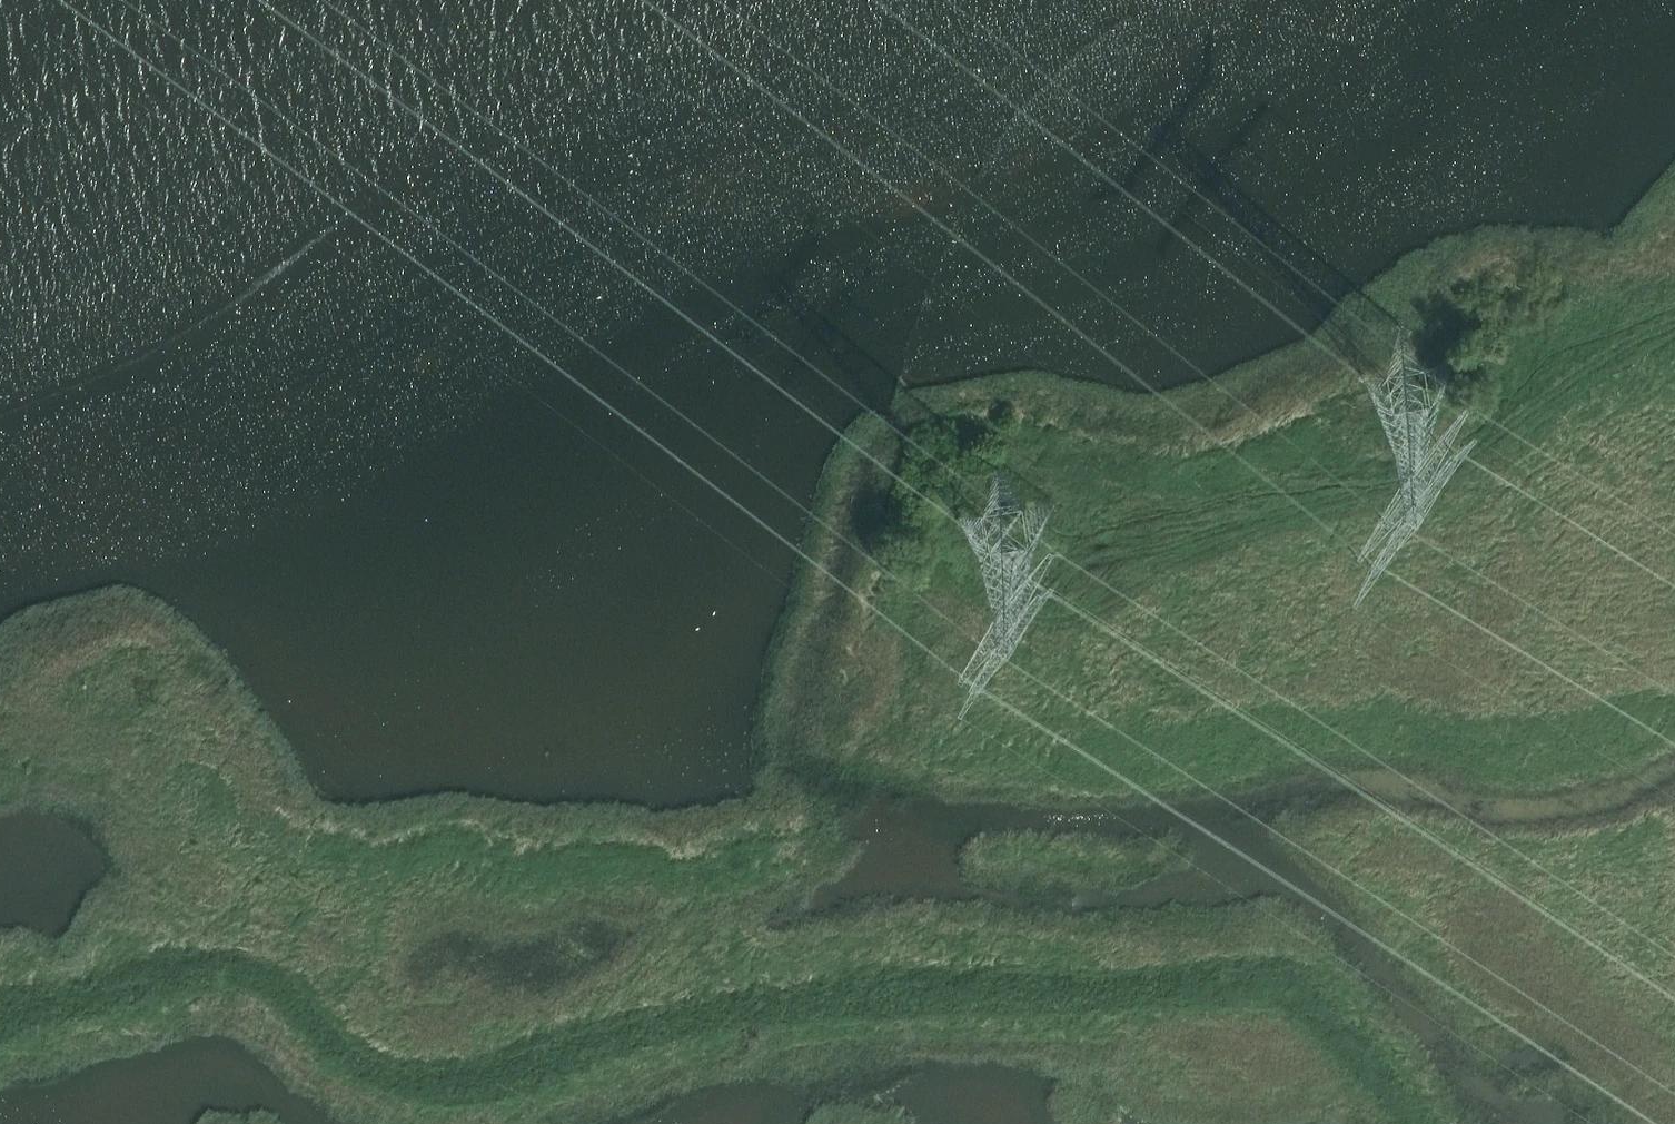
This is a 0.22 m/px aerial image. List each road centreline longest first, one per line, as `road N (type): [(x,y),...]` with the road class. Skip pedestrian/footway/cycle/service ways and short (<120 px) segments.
road 1 (track): [(1408,1123),(1305,1002),(1267,996),(857,1003),(710,1023),(542,1071),(438,1090),(357,1063),(256,985),(202,981),(0,1034)]
road 2 (track): [(1674,719),(1594,738),(1521,742),(1332,728),(1195,752),(1061,763)]

